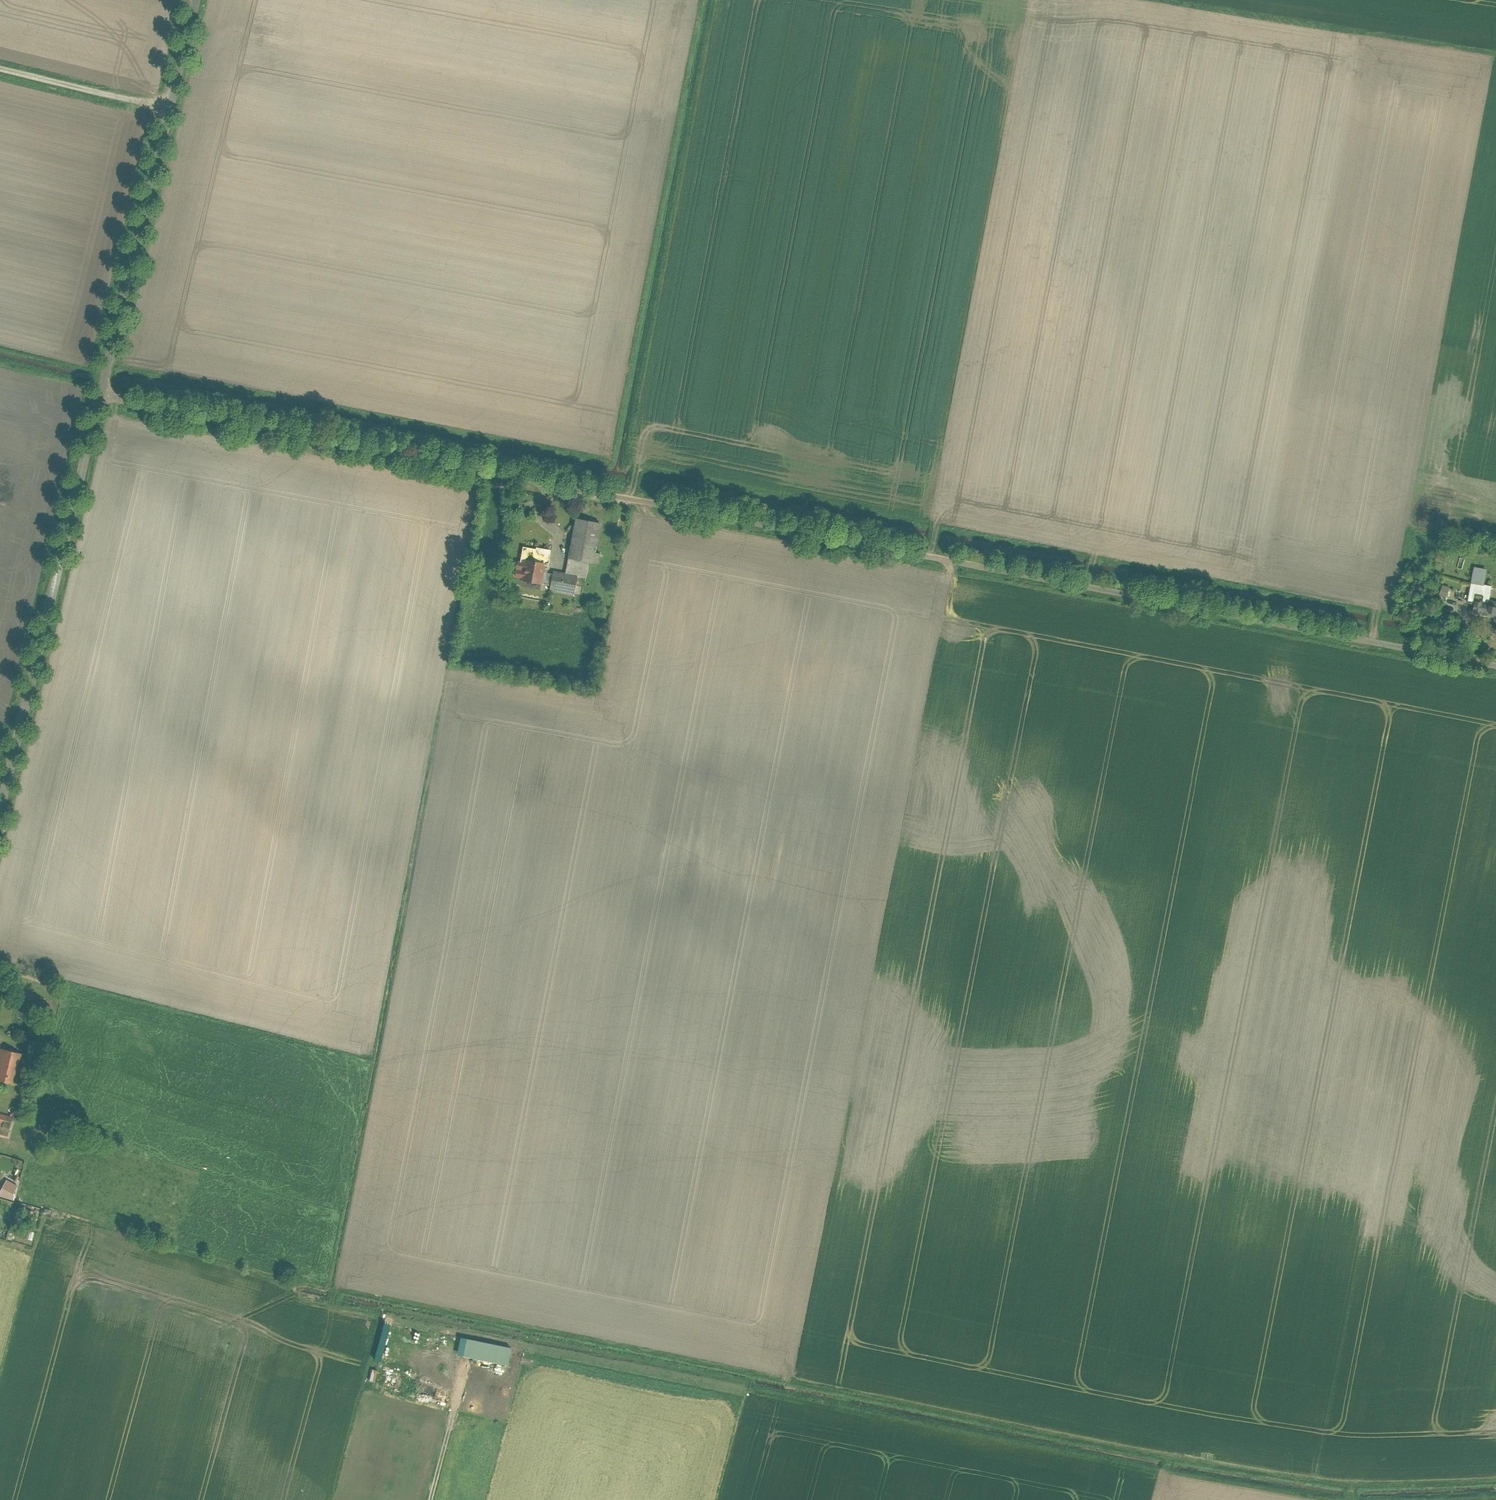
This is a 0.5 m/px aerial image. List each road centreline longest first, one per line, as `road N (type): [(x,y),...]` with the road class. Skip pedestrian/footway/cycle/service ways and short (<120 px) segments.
road 1 (unclassified): [(93,385),(1495,660)]
road 2 (unclassified): [(188,0),(93,385)]
road 3 (unclassified): [(93,385),(0,761)]

